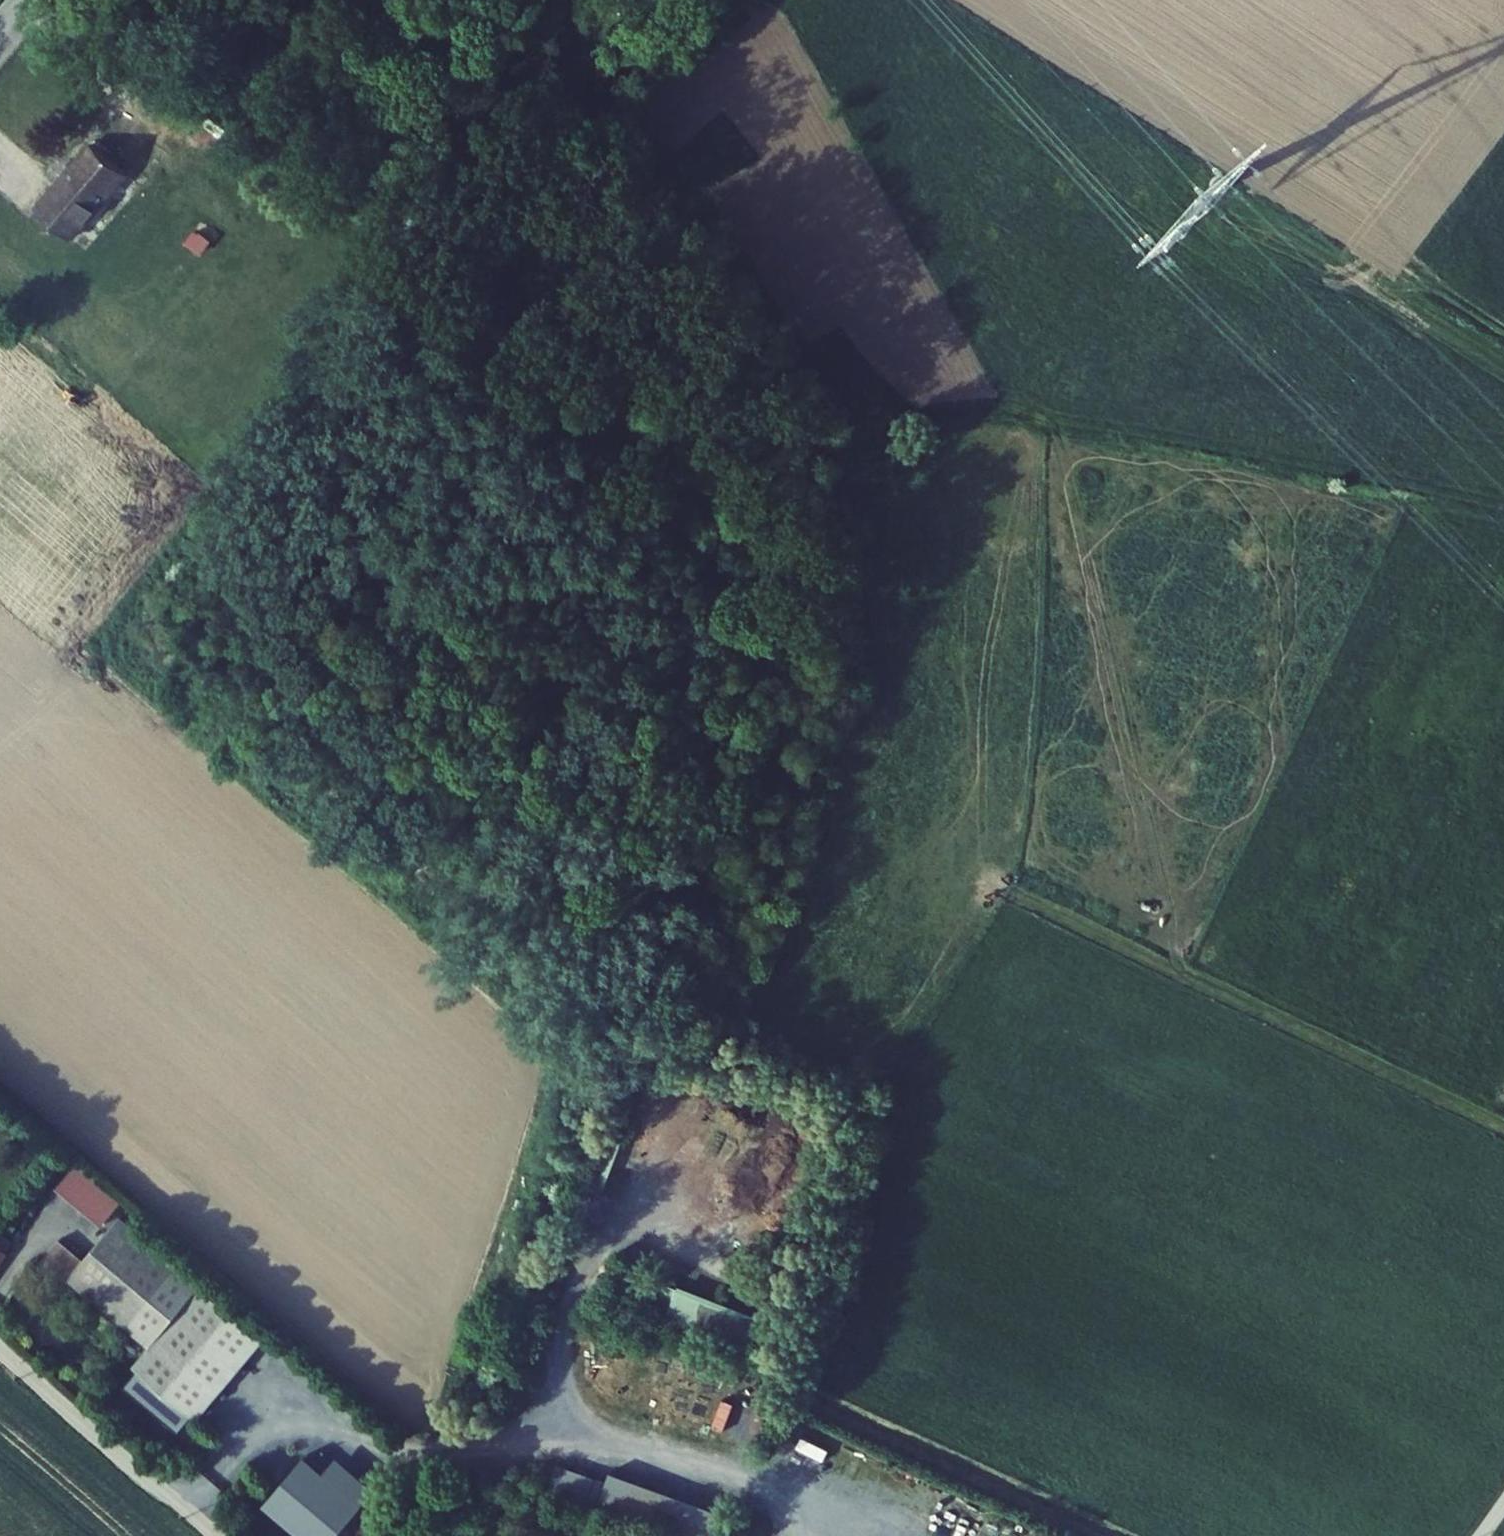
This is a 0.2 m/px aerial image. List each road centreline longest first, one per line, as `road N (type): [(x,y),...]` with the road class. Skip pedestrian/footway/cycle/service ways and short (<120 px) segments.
road 1 (unclassified): [(219,1535),(0,1347)]

